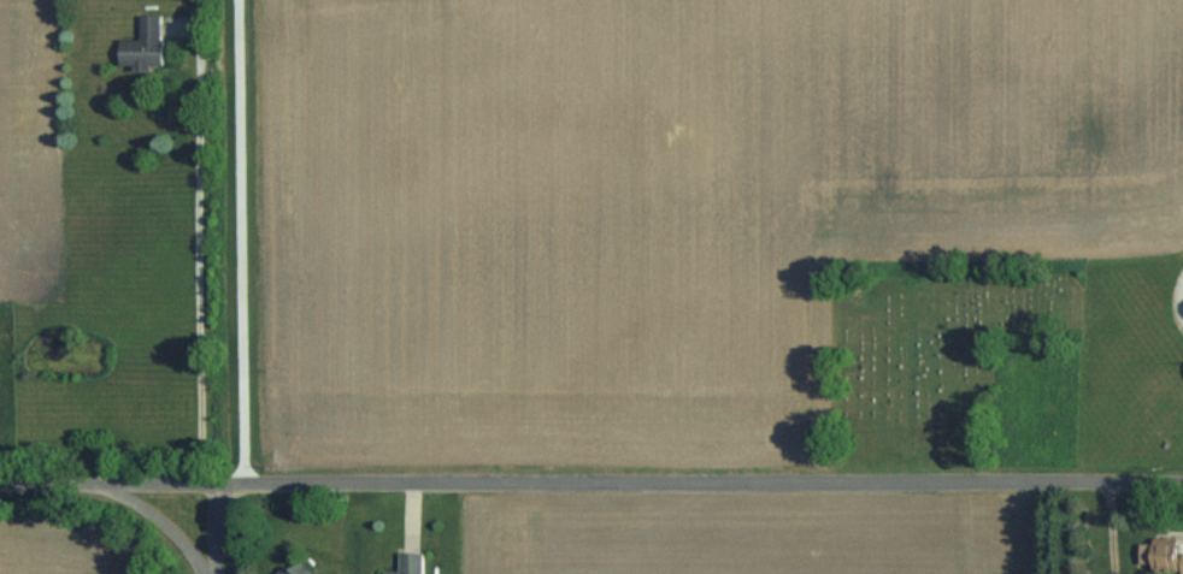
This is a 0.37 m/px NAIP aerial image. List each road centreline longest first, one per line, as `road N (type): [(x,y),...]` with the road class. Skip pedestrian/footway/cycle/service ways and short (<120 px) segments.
road 1 (residential): [(1182,480),(82,480)]
road 2 (residential): [(82,480),(126,496),(157,519),(201,573)]

